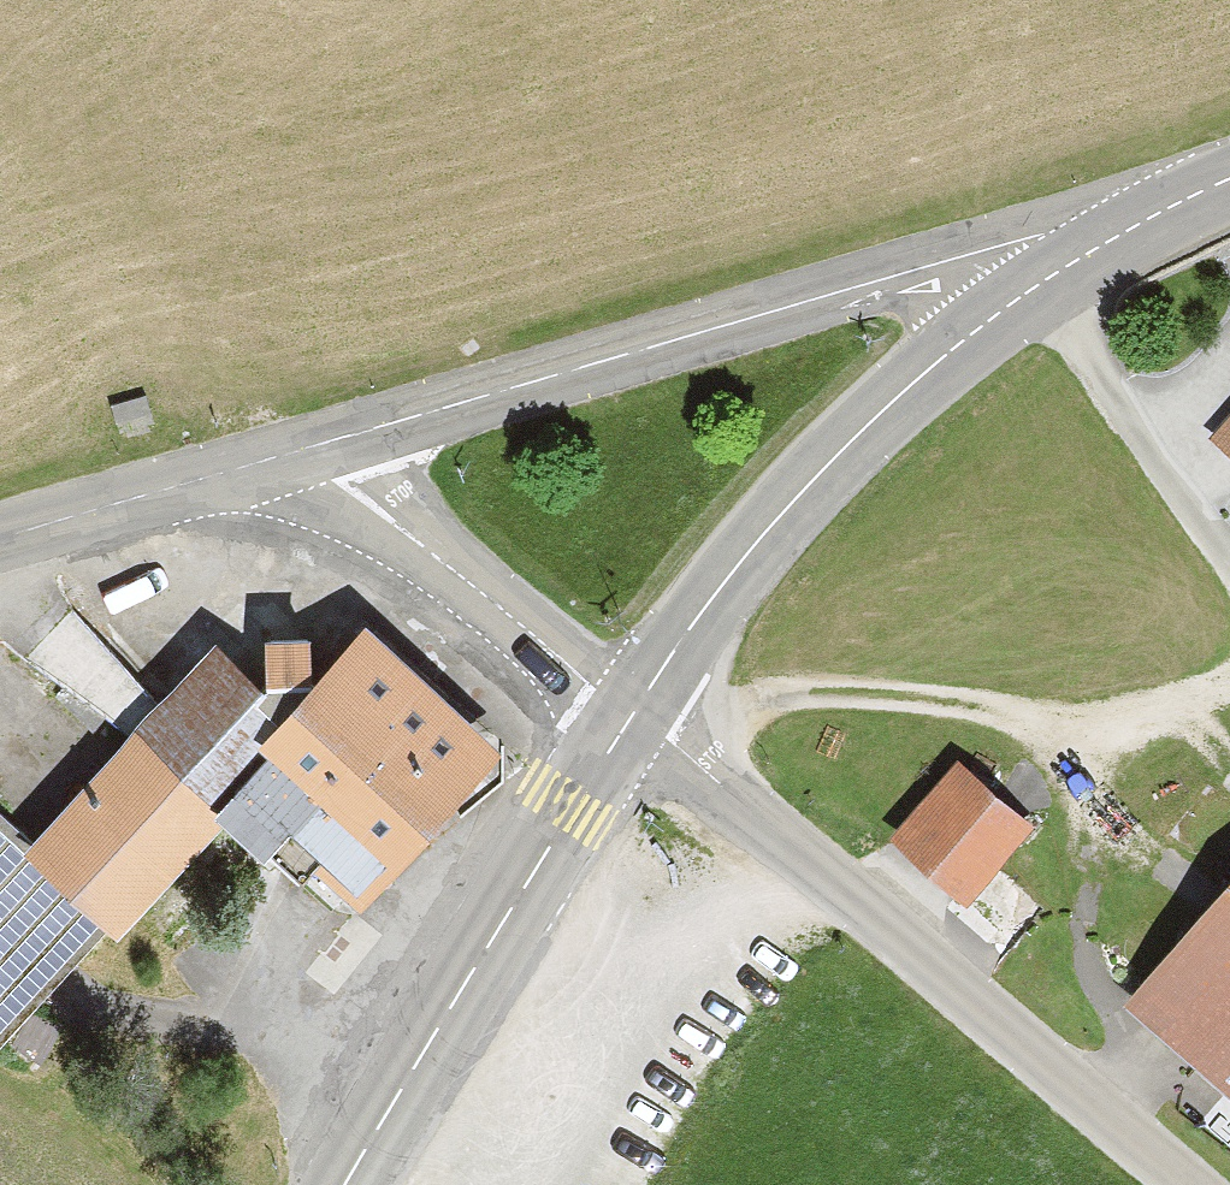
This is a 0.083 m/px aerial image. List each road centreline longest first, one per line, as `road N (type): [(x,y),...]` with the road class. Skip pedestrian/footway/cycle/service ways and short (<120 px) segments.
road 1 (tertiary): [(630,713),(773,821),(1205,1184)]
road 2 (secondary): [(329,444),(938,267),(987,267),(1025,293)]
road 3 (secondary): [(1025,293),(901,395),(802,492),(630,713)]
road 4 (secondary): [(630,713),(348,1184)]
road 5 (tertiary): [(329,444),(374,511),(630,713)]
road 6 (secondary): [(0,538),(329,444)]
road 7 (secondary): [(1229,188),(1025,293)]

